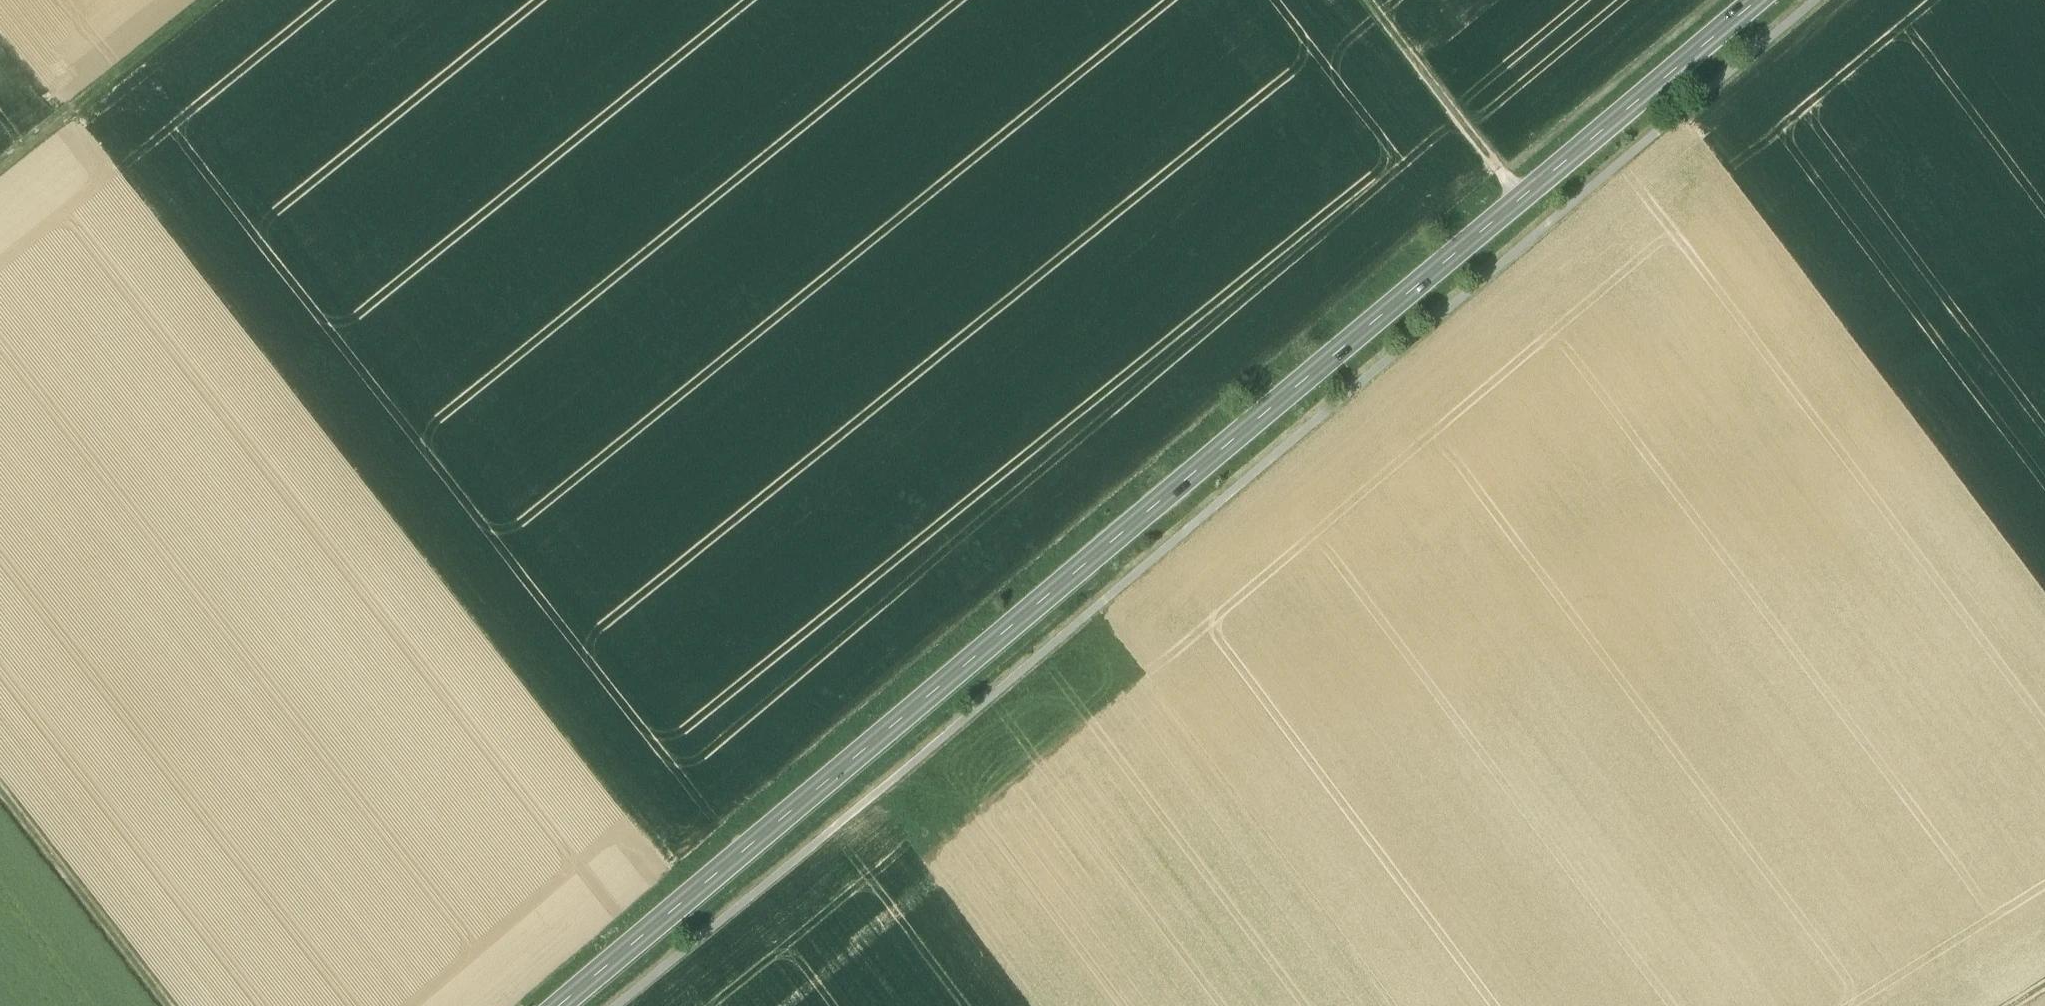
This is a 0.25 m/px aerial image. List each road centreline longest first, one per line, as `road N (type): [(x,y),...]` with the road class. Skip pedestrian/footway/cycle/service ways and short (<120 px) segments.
road 1 (primary): [(565,1005),(1759,0)]
road 2 (track): [(0,785),(174,1005)]
road 3 (track): [(214,0),(0,172)]
road 4 (track): [(1524,197),(1371,0)]

